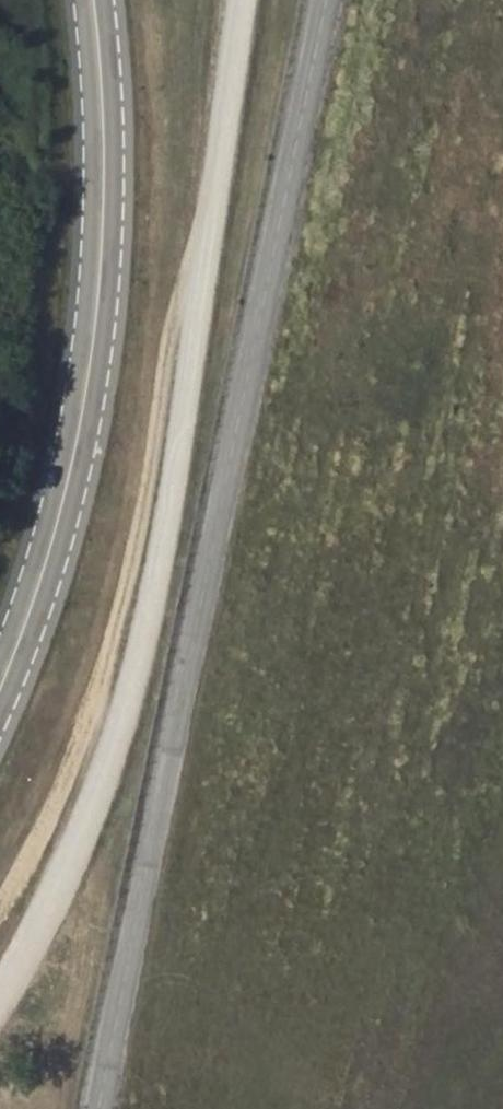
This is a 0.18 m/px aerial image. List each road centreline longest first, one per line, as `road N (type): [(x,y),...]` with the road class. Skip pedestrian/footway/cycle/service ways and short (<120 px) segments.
road 1 (track): [(0,991),(86,821),(151,612),(237,0)]
road 2 (primary): [(86,0),(98,132),(94,277),(74,426),(42,553),(0,669)]

